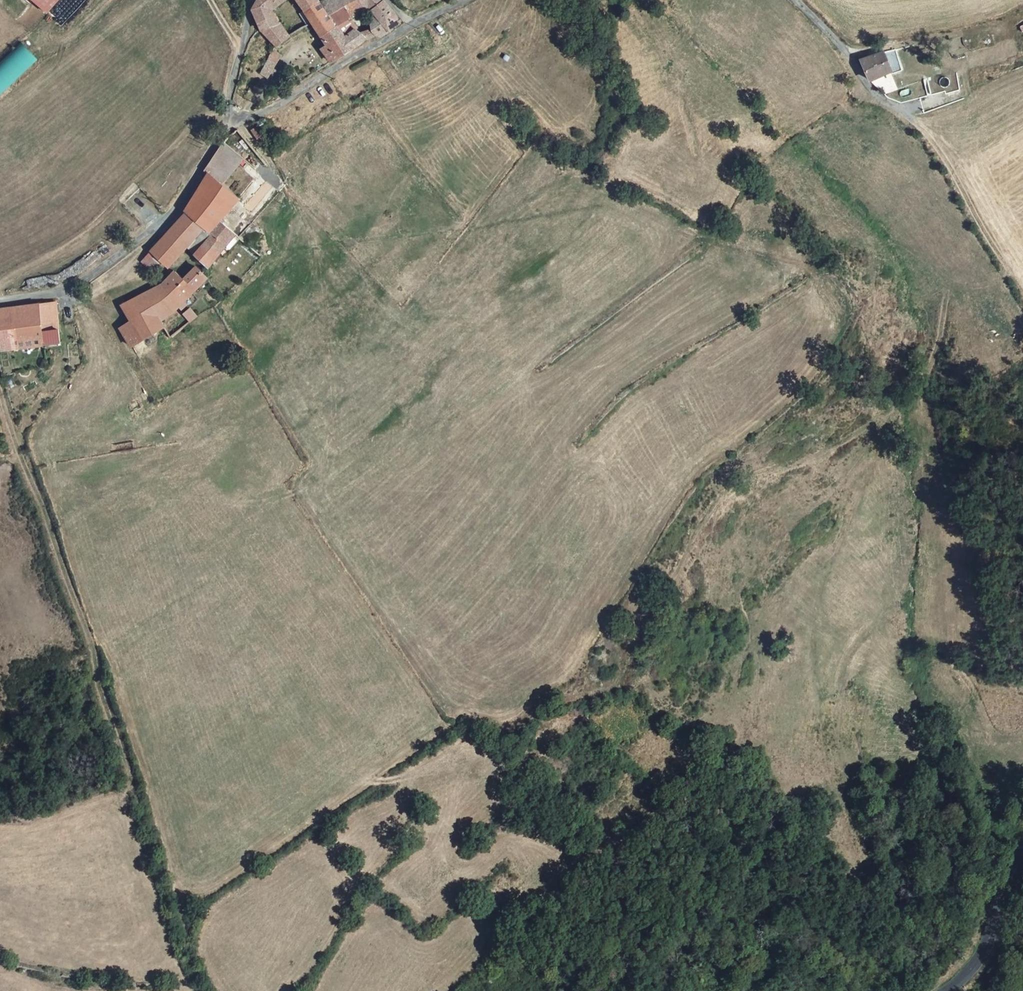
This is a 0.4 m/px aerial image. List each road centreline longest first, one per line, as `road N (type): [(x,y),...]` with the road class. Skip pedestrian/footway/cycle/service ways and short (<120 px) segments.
road 1 (unclassified): [(0,304),(84,282),(146,237),(181,205),(224,134)]
road 2 (unclassified): [(224,134),(463,0)]
road 3 (tertiary): [(945,990),(976,961),(1022,854)]
road 4 (unclassified): [(224,134),(249,0)]
road 5 (unclassified): [(794,0),(882,100)]

